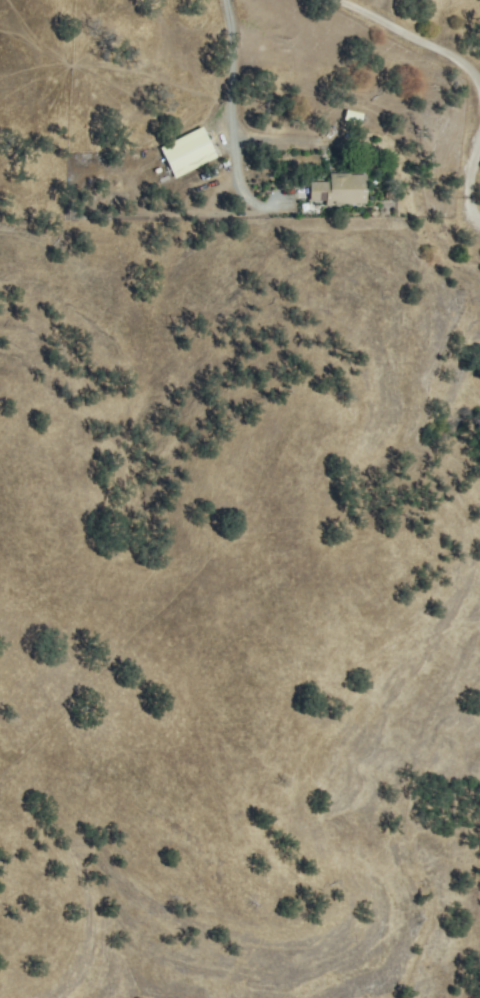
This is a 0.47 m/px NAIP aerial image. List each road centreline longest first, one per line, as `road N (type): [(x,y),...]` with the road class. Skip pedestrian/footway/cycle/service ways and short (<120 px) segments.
road 1 (residential): [(345,0),(434,44),(479,82)]

